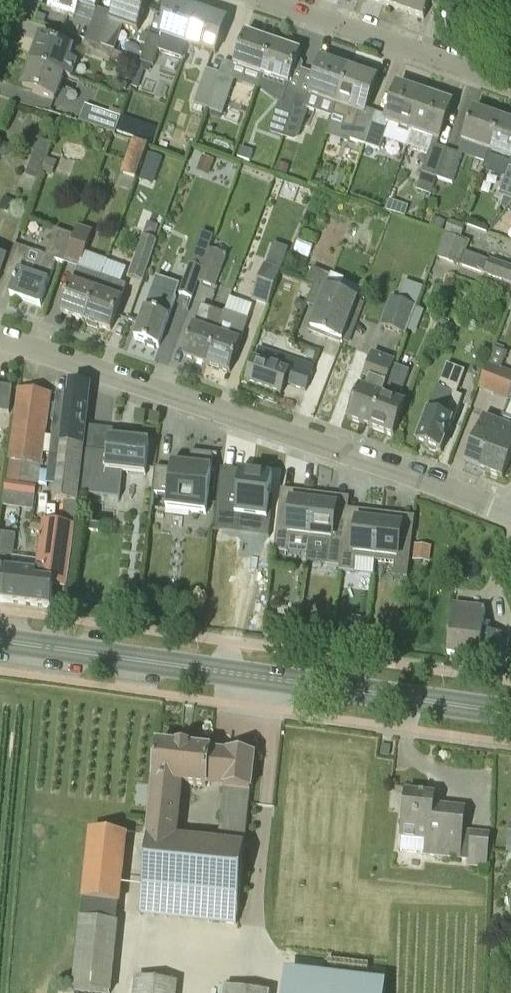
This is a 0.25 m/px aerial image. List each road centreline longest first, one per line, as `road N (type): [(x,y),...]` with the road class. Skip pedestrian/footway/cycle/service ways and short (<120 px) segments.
road 1 (tertiary): [(510,509),(0,331)]
road 2 (secondary): [(506,711),(0,640)]
road 3 (residential): [(510,87),(265,0)]

